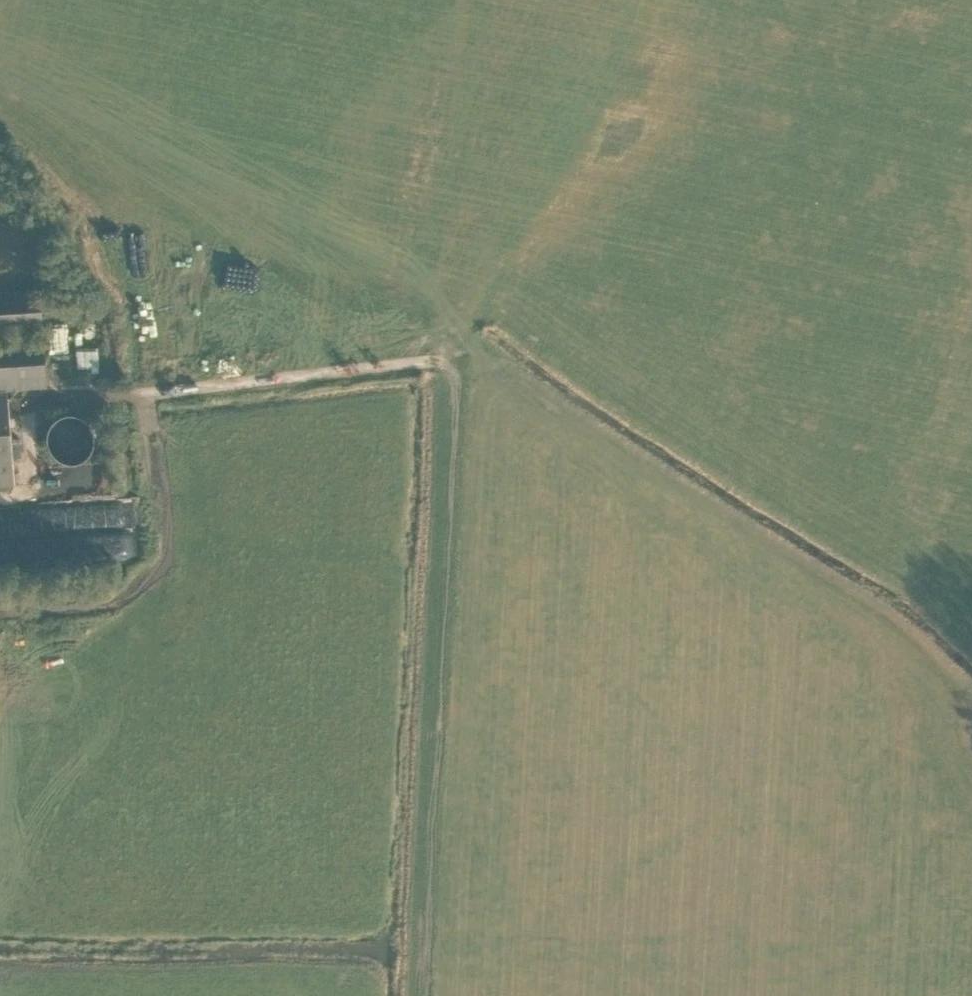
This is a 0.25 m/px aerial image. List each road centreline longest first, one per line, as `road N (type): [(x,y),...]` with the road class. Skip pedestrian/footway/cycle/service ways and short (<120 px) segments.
road 1 (track): [(0,620),(112,612),(136,589),(156,541),(141,397),(436,361)]

